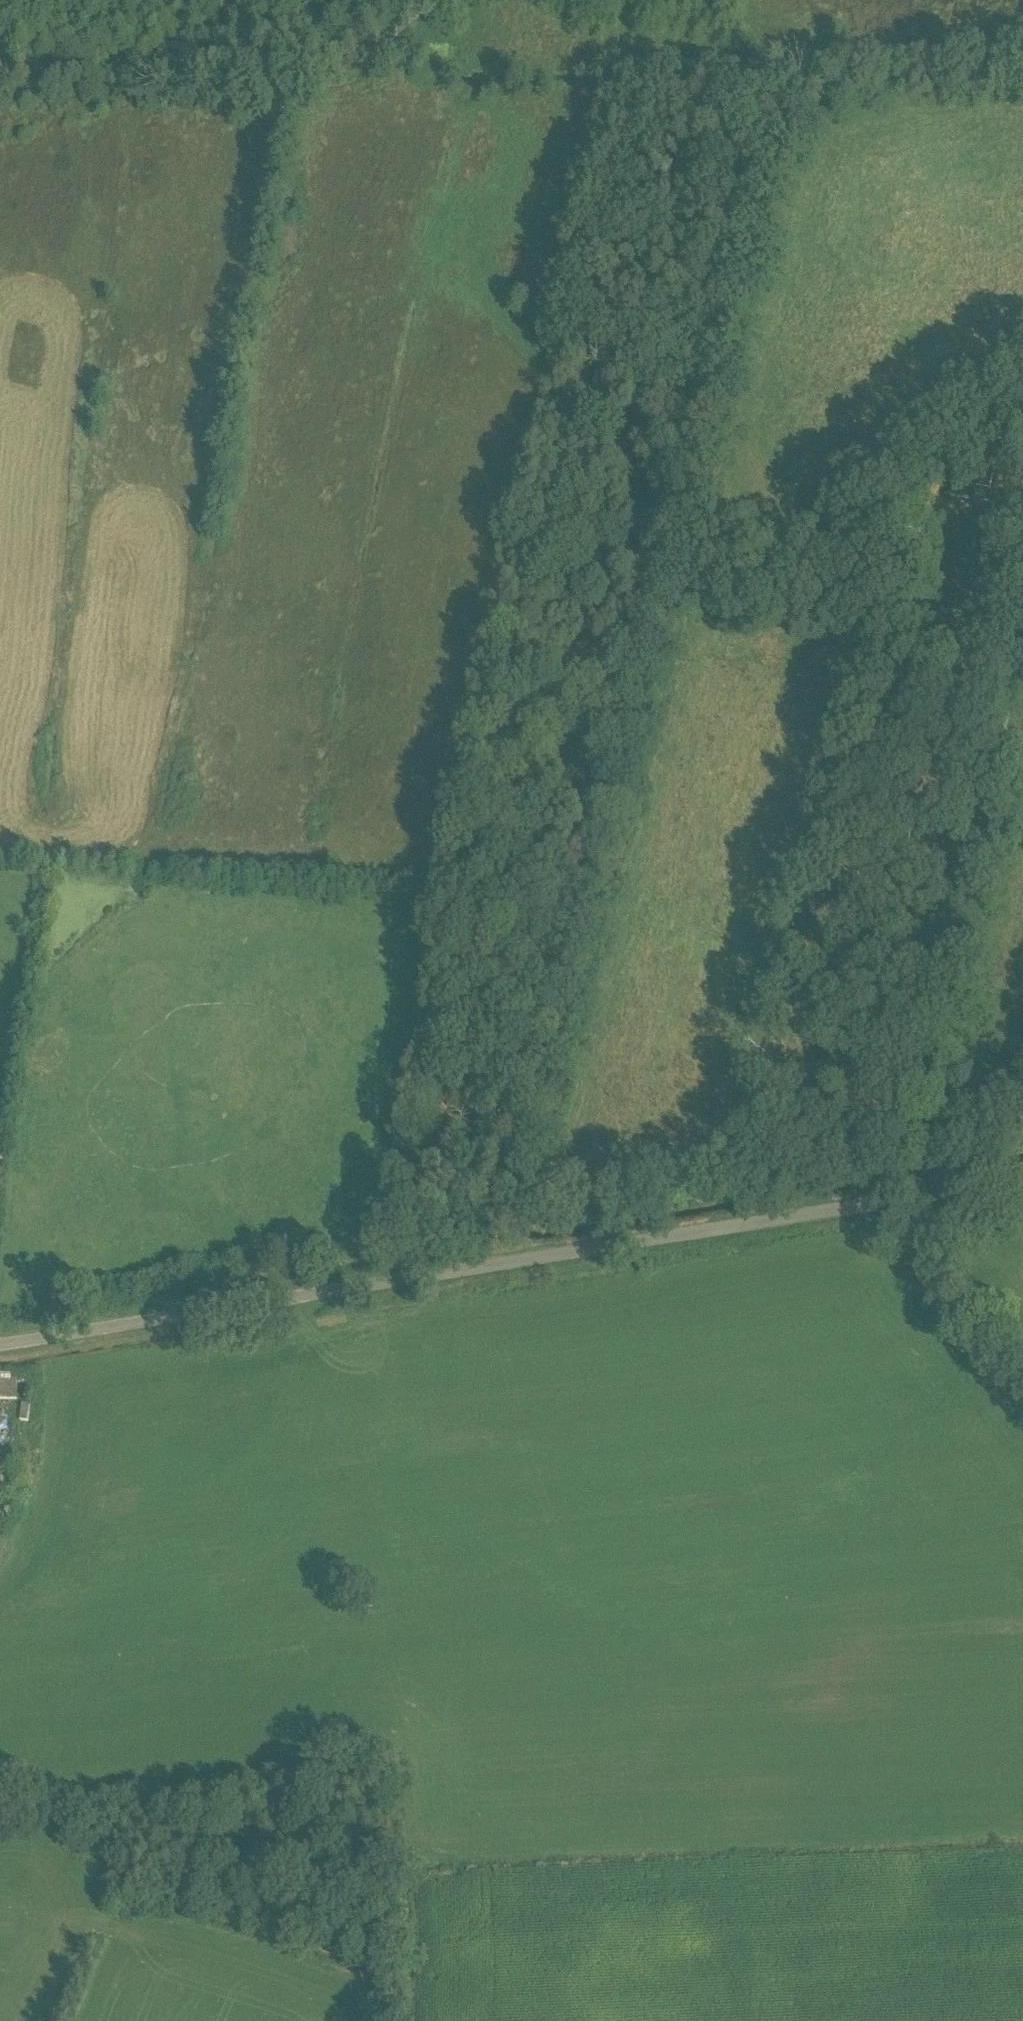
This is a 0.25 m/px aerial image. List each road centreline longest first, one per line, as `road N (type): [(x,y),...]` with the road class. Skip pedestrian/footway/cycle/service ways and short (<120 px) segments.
road 1 (unclassified): [(0,1346),(1022,1179)]

